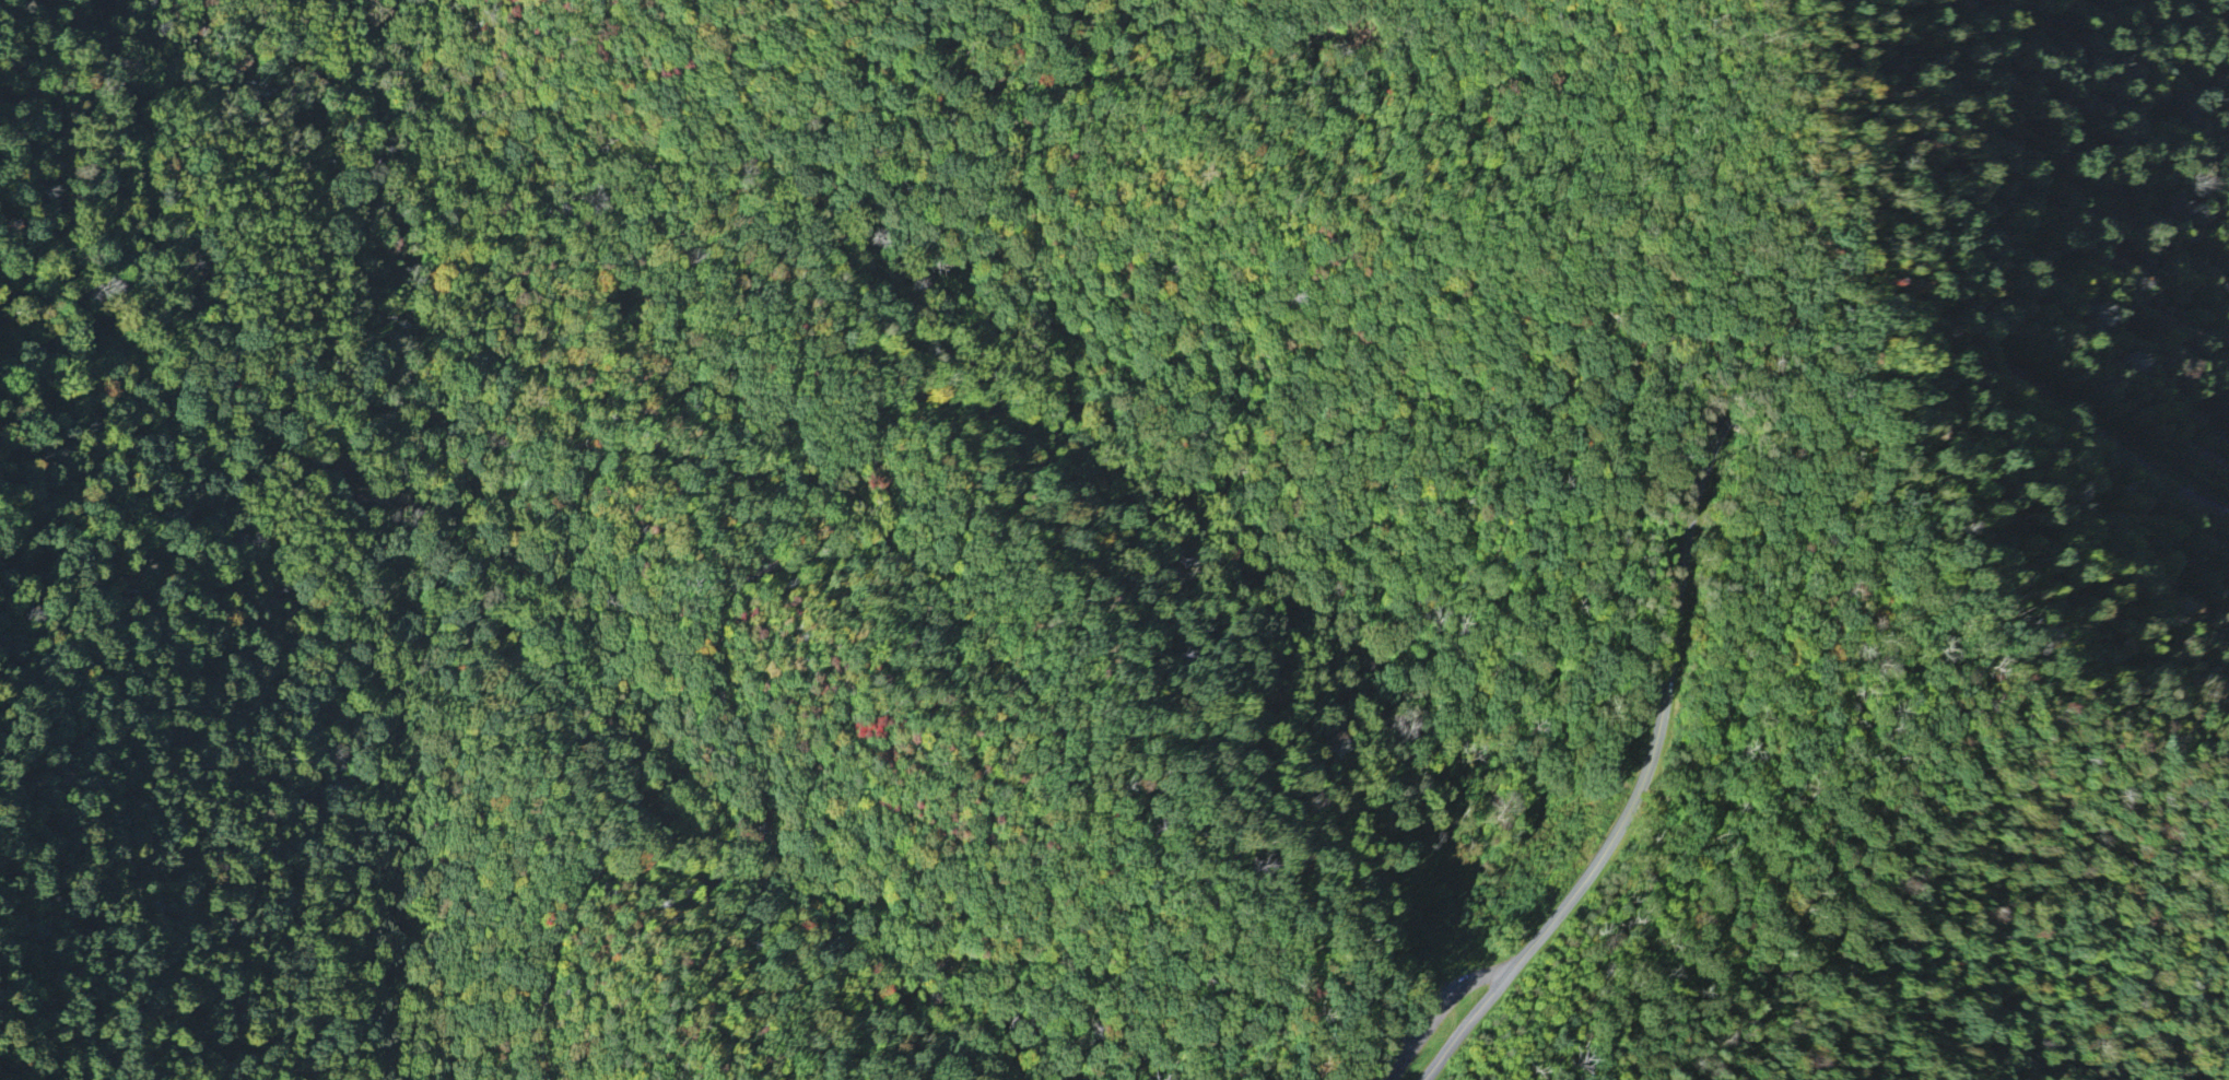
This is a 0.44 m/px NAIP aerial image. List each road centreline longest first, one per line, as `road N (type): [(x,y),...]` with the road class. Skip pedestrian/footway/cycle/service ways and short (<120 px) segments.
road 1 (secondary): [(543,1079),(548,984),(574,882),(620,862),(743,879),(771,861),(765,808),(724,703),(713,619),(725,586),(739,575),(872,539),(885,506),(865,421),(879,400),(912,397),(1041,427),(1066,413),(1064,388),(1042,374),(854,341),(822,343),(799,355),(781,380),(784,449),(774,462),(738,472),(623,439),(599,449),(577,467),(563,496),(548,609),(537,625),(511,632),(448,609),(427,622),(399,682),(355,688),(339,676),(61,270),(44,214),(47,140),(23,0)]
road 2 (secondary): [(1689,529),(1697,606),(1687,681),(1641,796),(1584,892),(1429,1079)]
road 3 (secondary): [(2228,507),(2209,502),(2087,419)]

